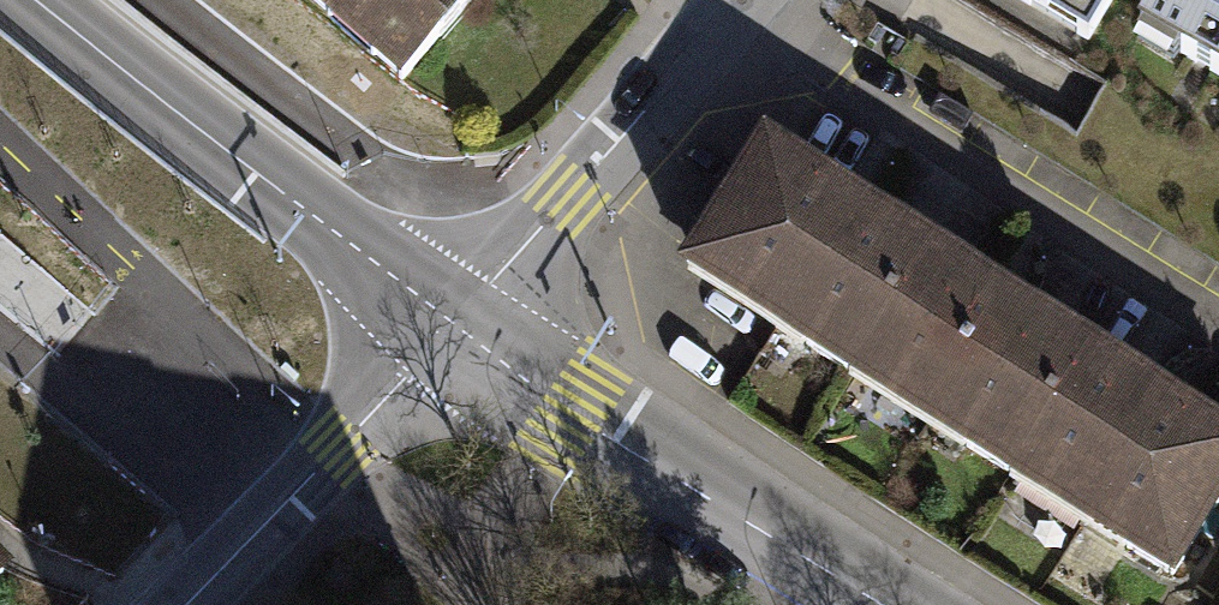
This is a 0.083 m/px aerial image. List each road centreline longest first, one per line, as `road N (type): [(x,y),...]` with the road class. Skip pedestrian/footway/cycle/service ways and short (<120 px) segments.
road 1 (residential): [(0,40),(433,341)]
road 2 (residential): [(433,341),(869,604)]
road 3 (residential): [(433,341),(730,0)]
road 4 (residential): [(174,604),(433,341)]

